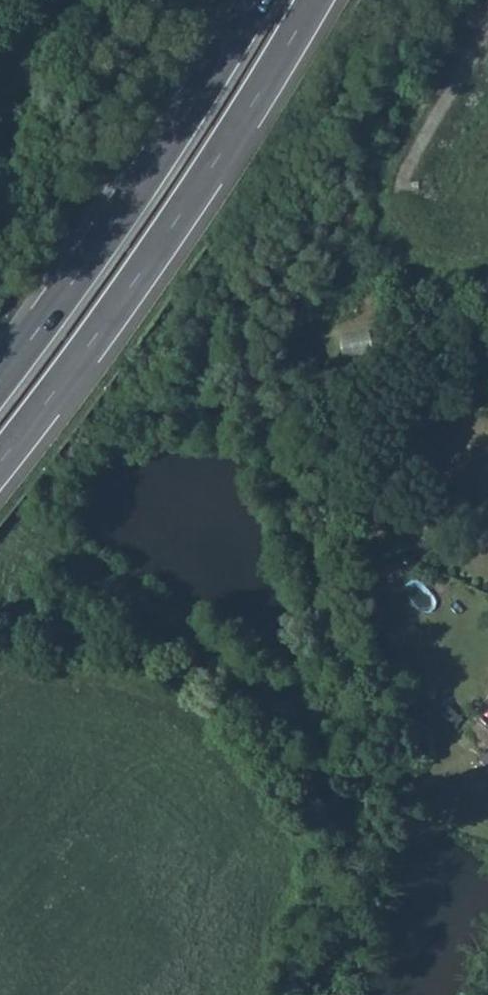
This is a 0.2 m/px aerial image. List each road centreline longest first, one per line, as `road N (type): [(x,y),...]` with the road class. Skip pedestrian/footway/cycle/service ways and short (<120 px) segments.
road 1 (trunk): [(0,460),(192,195),(312,0)]
road 2 (trunk): [(256,0),(153,165),(0,381)]

